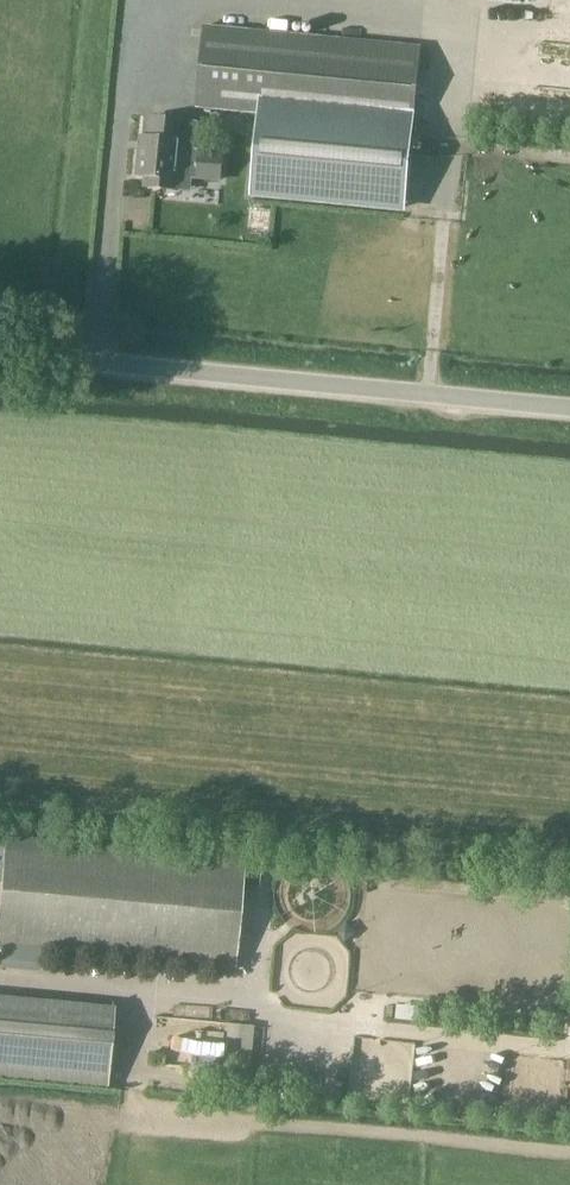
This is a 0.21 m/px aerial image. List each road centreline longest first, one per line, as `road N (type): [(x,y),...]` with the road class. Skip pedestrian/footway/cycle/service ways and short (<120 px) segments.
road 1 (unclassified): [(569,405),(0,350)]

